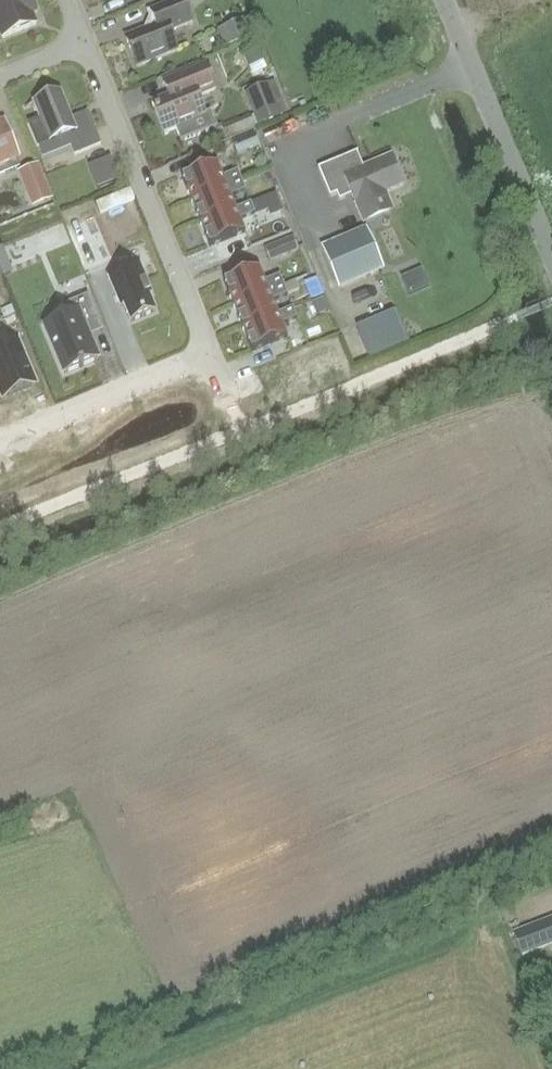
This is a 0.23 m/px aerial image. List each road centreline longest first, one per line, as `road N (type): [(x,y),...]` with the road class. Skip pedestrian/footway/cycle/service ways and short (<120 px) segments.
road 1 (residential): [(213,353),(83,41)]
road 2 (tertiary): [(551,265),(442,0)]
road 3 (residential): [(213,353),(0,444)]

